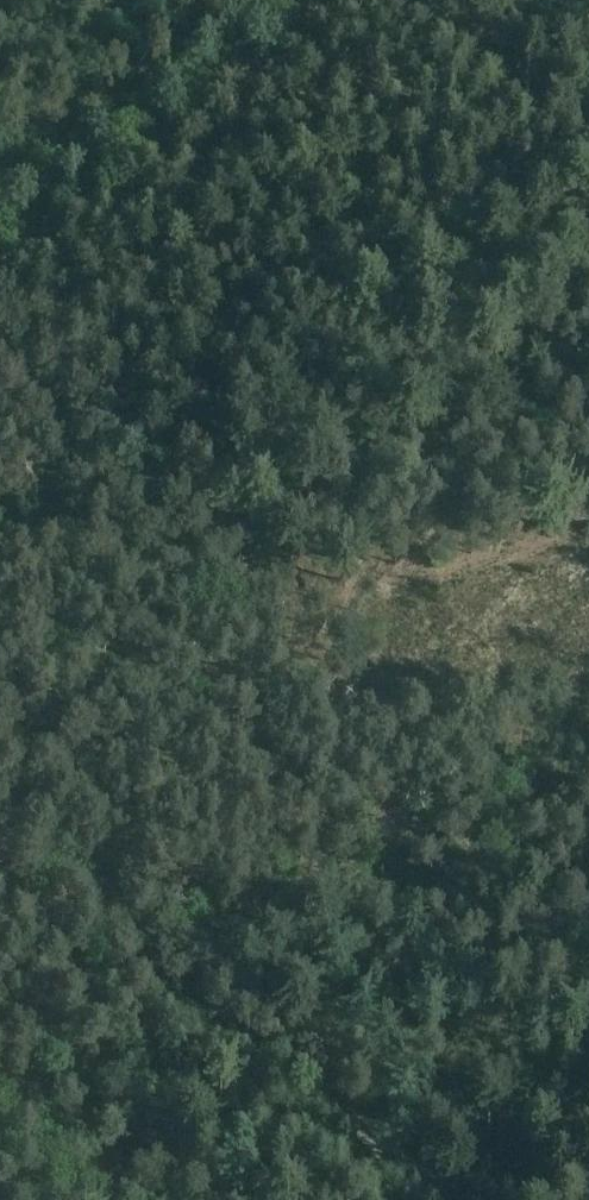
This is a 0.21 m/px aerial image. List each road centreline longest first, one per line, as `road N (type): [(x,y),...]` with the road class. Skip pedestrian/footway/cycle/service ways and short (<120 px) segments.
road 1 (track): [(0,352),(391,806)]
road 2 (track): [(346,0),(0,296)]
road 3 (track): [(100,1199),(81,1090),(86,1008),(50,916)]
road 4 (track): [(417,833),(588,1039)]

